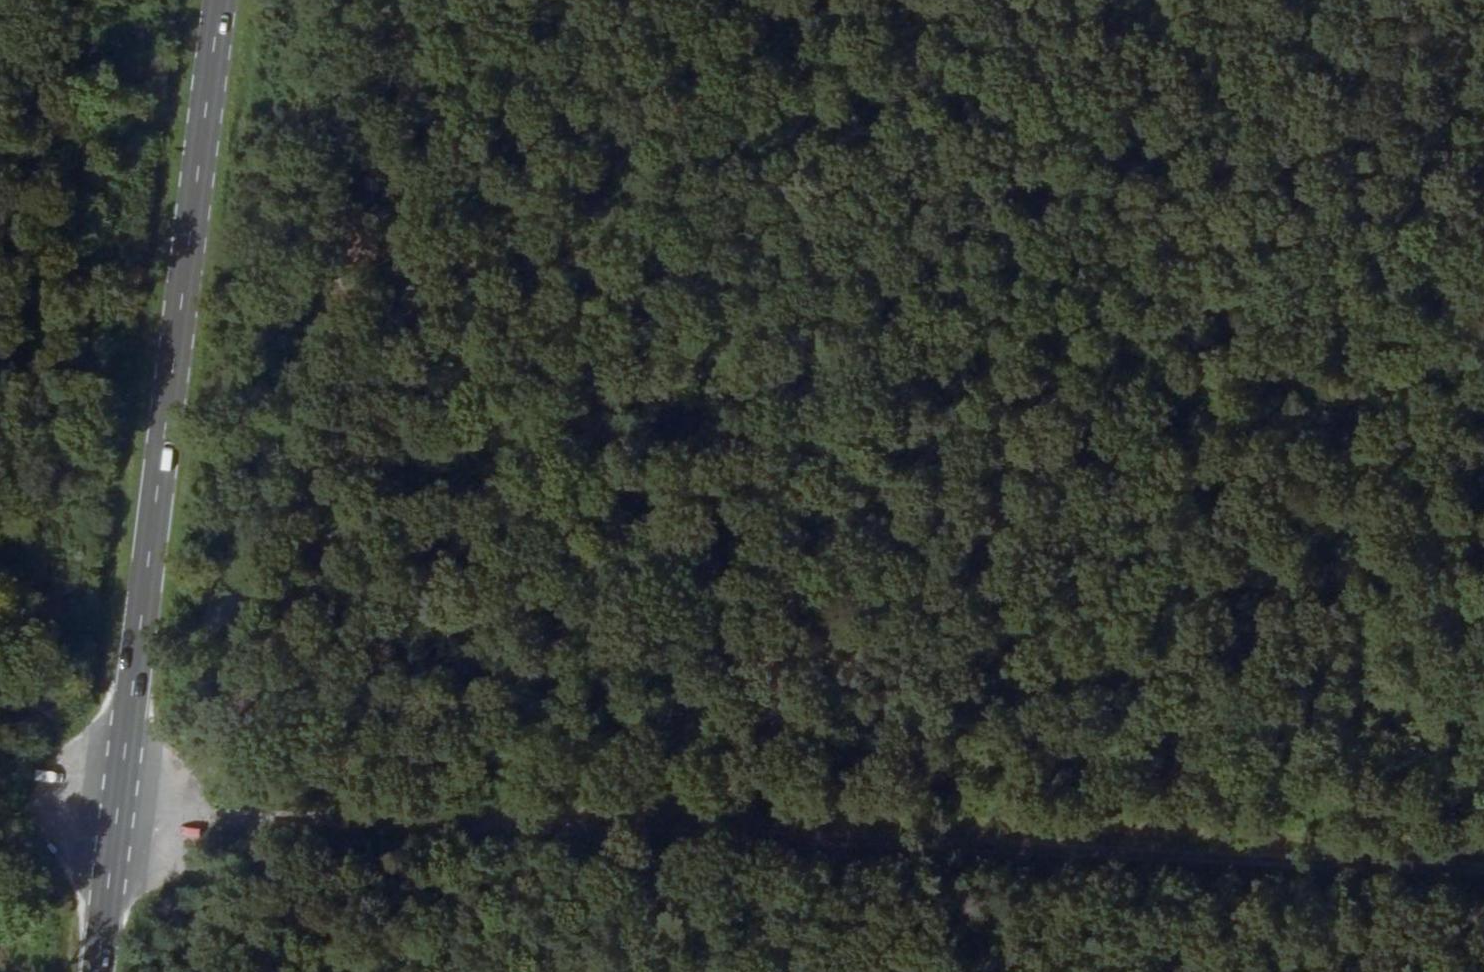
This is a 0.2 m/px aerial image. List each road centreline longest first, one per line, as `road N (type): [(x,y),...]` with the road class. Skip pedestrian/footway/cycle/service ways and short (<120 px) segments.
road 1 (track): [(120,819),(1483,873)]
road 2 (primary): [(222,0),(103,971)]
road 3 (track): [(0,814),(120,819)]

